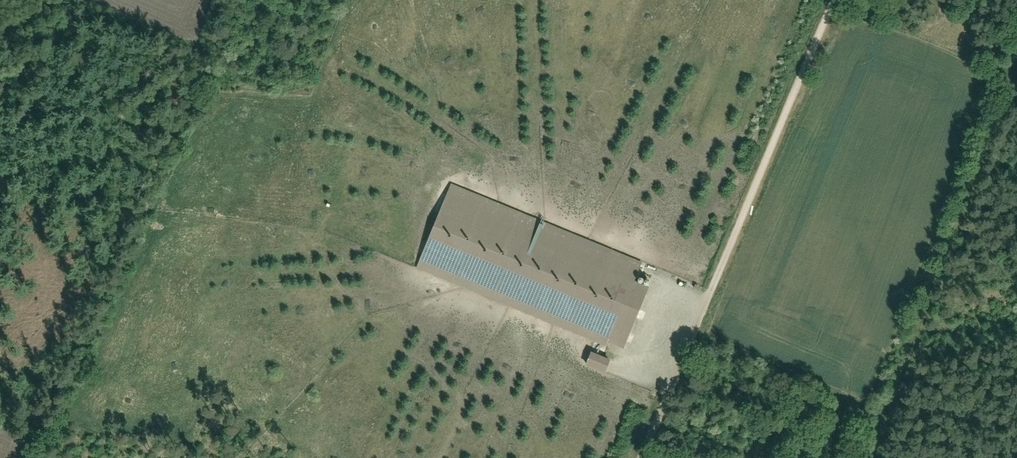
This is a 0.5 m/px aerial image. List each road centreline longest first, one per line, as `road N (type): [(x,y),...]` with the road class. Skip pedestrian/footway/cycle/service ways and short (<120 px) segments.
road 1 (track): [(640,457),(836,0)]

